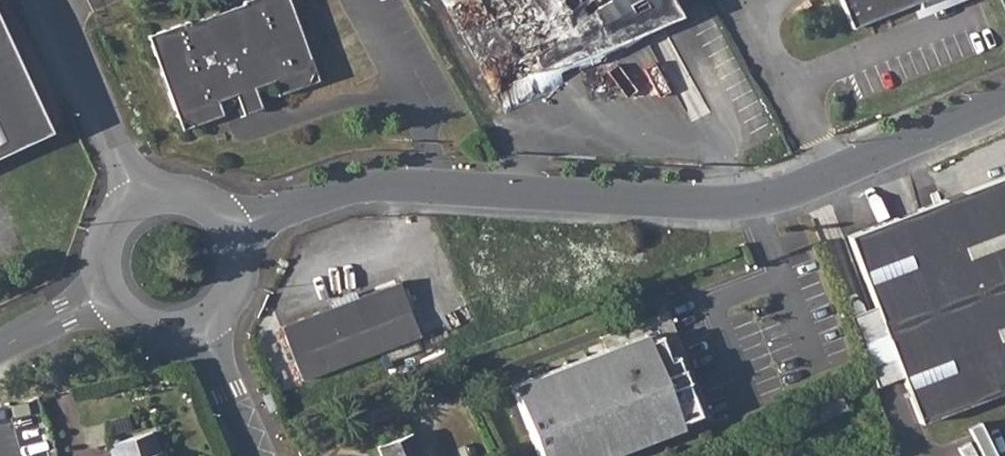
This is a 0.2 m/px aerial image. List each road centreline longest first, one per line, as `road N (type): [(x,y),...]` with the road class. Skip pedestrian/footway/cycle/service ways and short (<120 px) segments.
road 1 (residential): [(231,233),(311,199),(397,182),(750,204),(1004,99)]
road 2 (unclassified): [(141,202),(54,0)]
road 3 (residential): [(260,455),(201,323)]
road 4 (residential): [(112,298),(0,348)]

